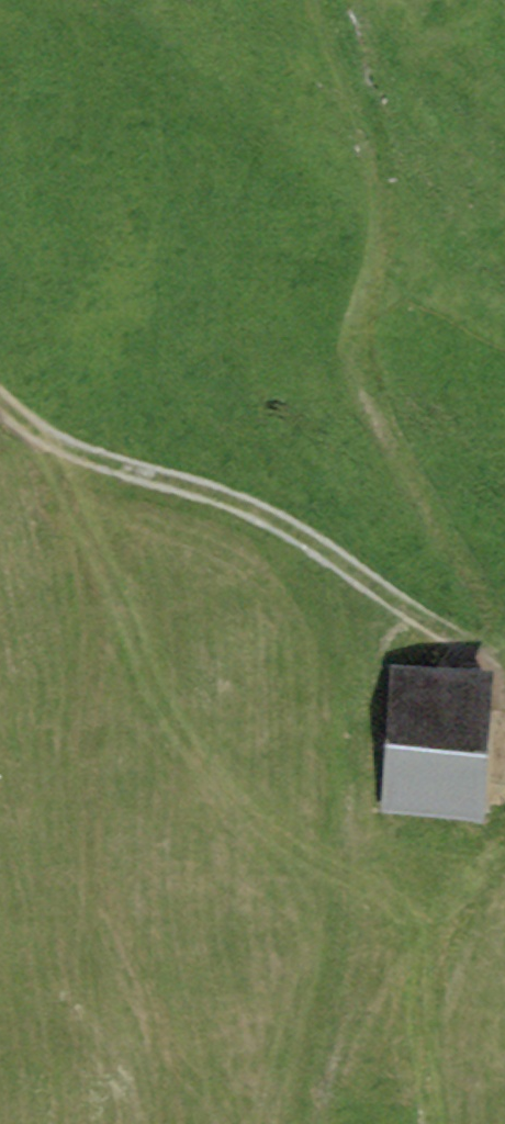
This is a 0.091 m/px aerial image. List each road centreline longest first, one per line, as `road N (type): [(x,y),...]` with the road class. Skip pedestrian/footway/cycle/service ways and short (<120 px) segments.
road 1 (track): [(504,648),(370,394),(363,327),(381,209),(372,136),(328,0)]
road 2 (track): [(0,405),(87,459),(223,504),(308,544),(430,631),(504,666)]
road 3 (track): [(429,1123),(429,964),(455,909),(504,849)]
road 4 (track): [(315,1123),(335,1043),(395,930),(455,909)]

